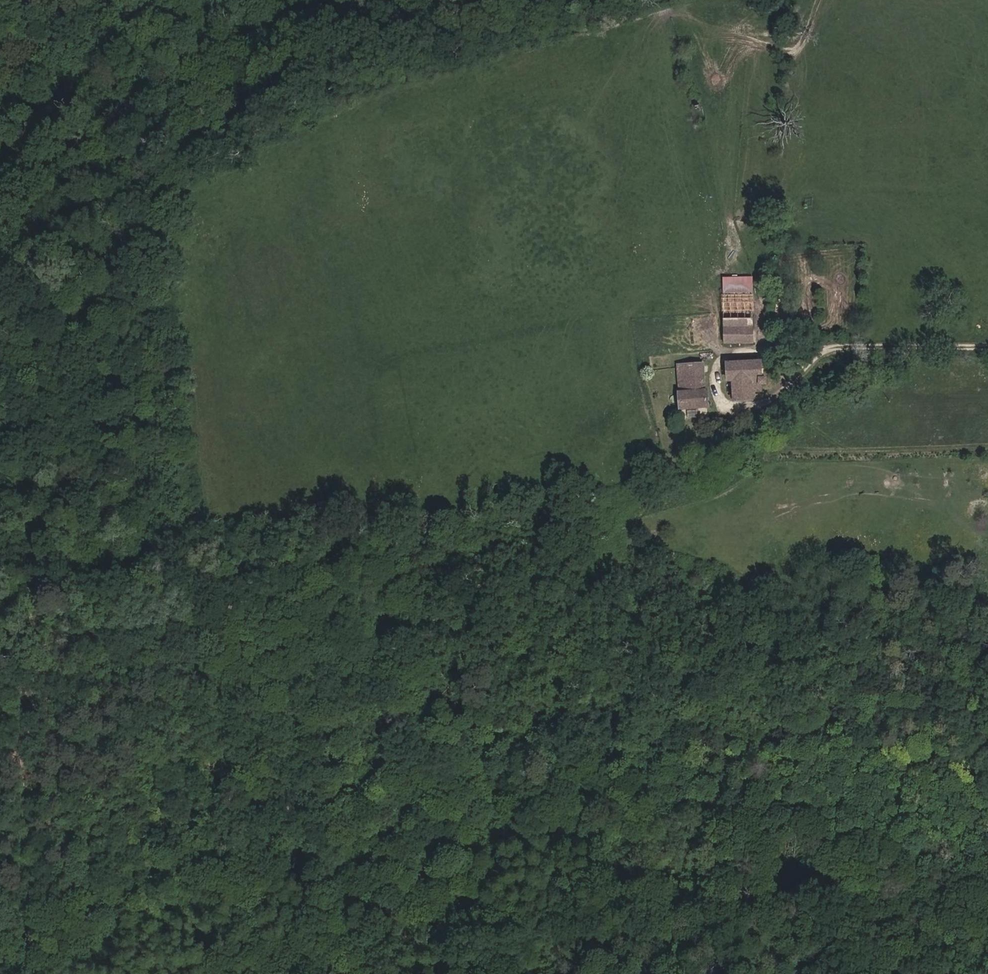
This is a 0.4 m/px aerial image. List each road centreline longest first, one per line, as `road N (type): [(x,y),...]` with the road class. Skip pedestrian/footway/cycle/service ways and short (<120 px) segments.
road 1 (track): [(987,350),(724,353),(715,368),(717,404),(745,412),(798,374)]

